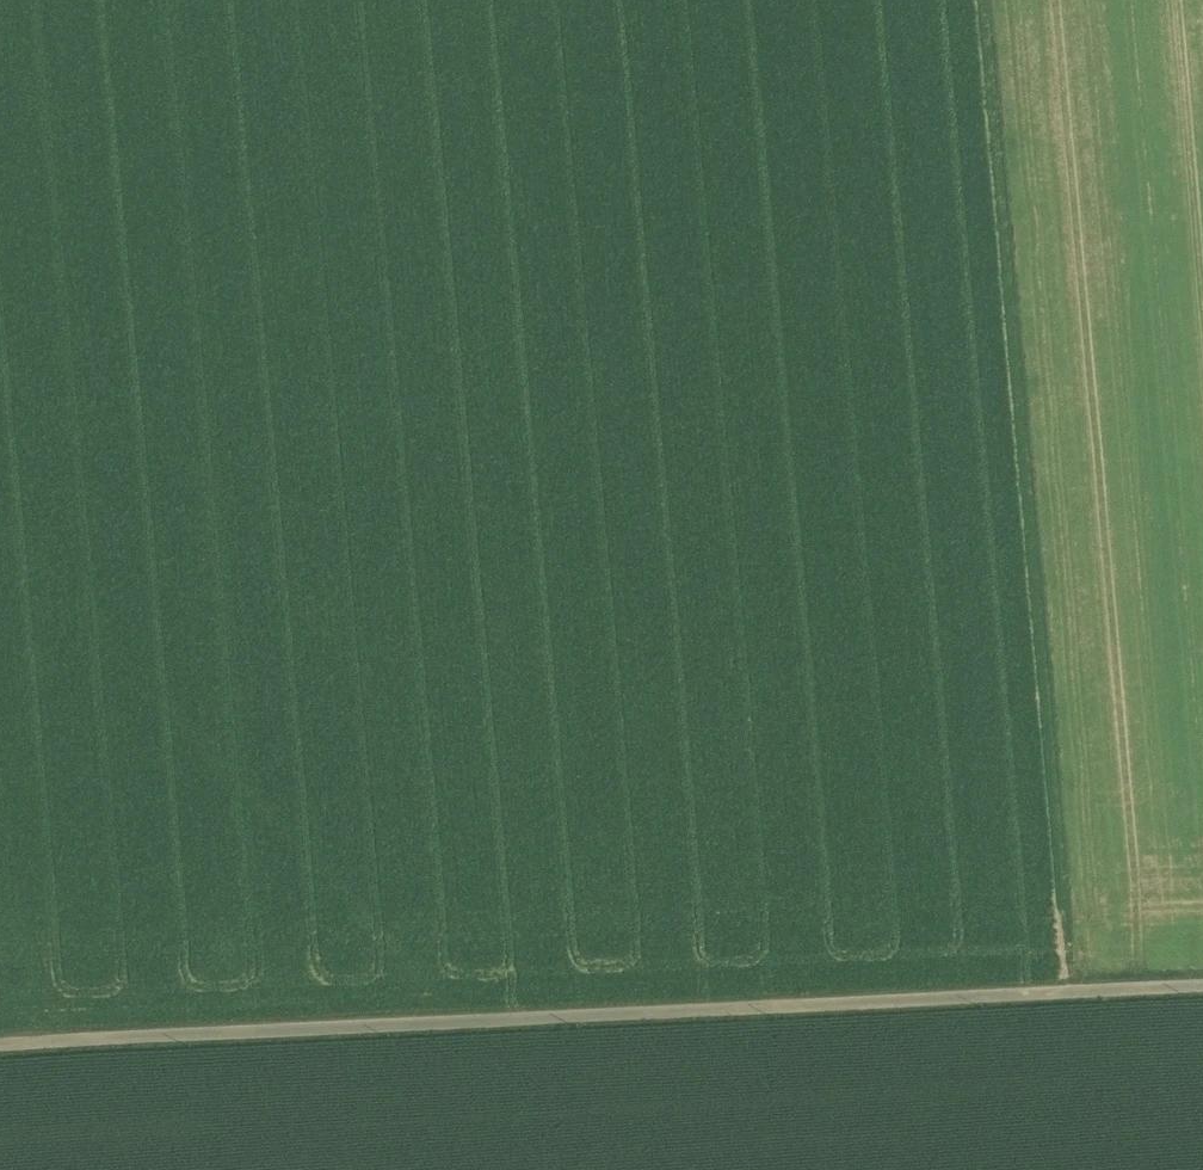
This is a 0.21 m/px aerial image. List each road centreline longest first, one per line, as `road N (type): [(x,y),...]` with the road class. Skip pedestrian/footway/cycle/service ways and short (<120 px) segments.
road 1 (track): [(0,1050),(1202,987)]

